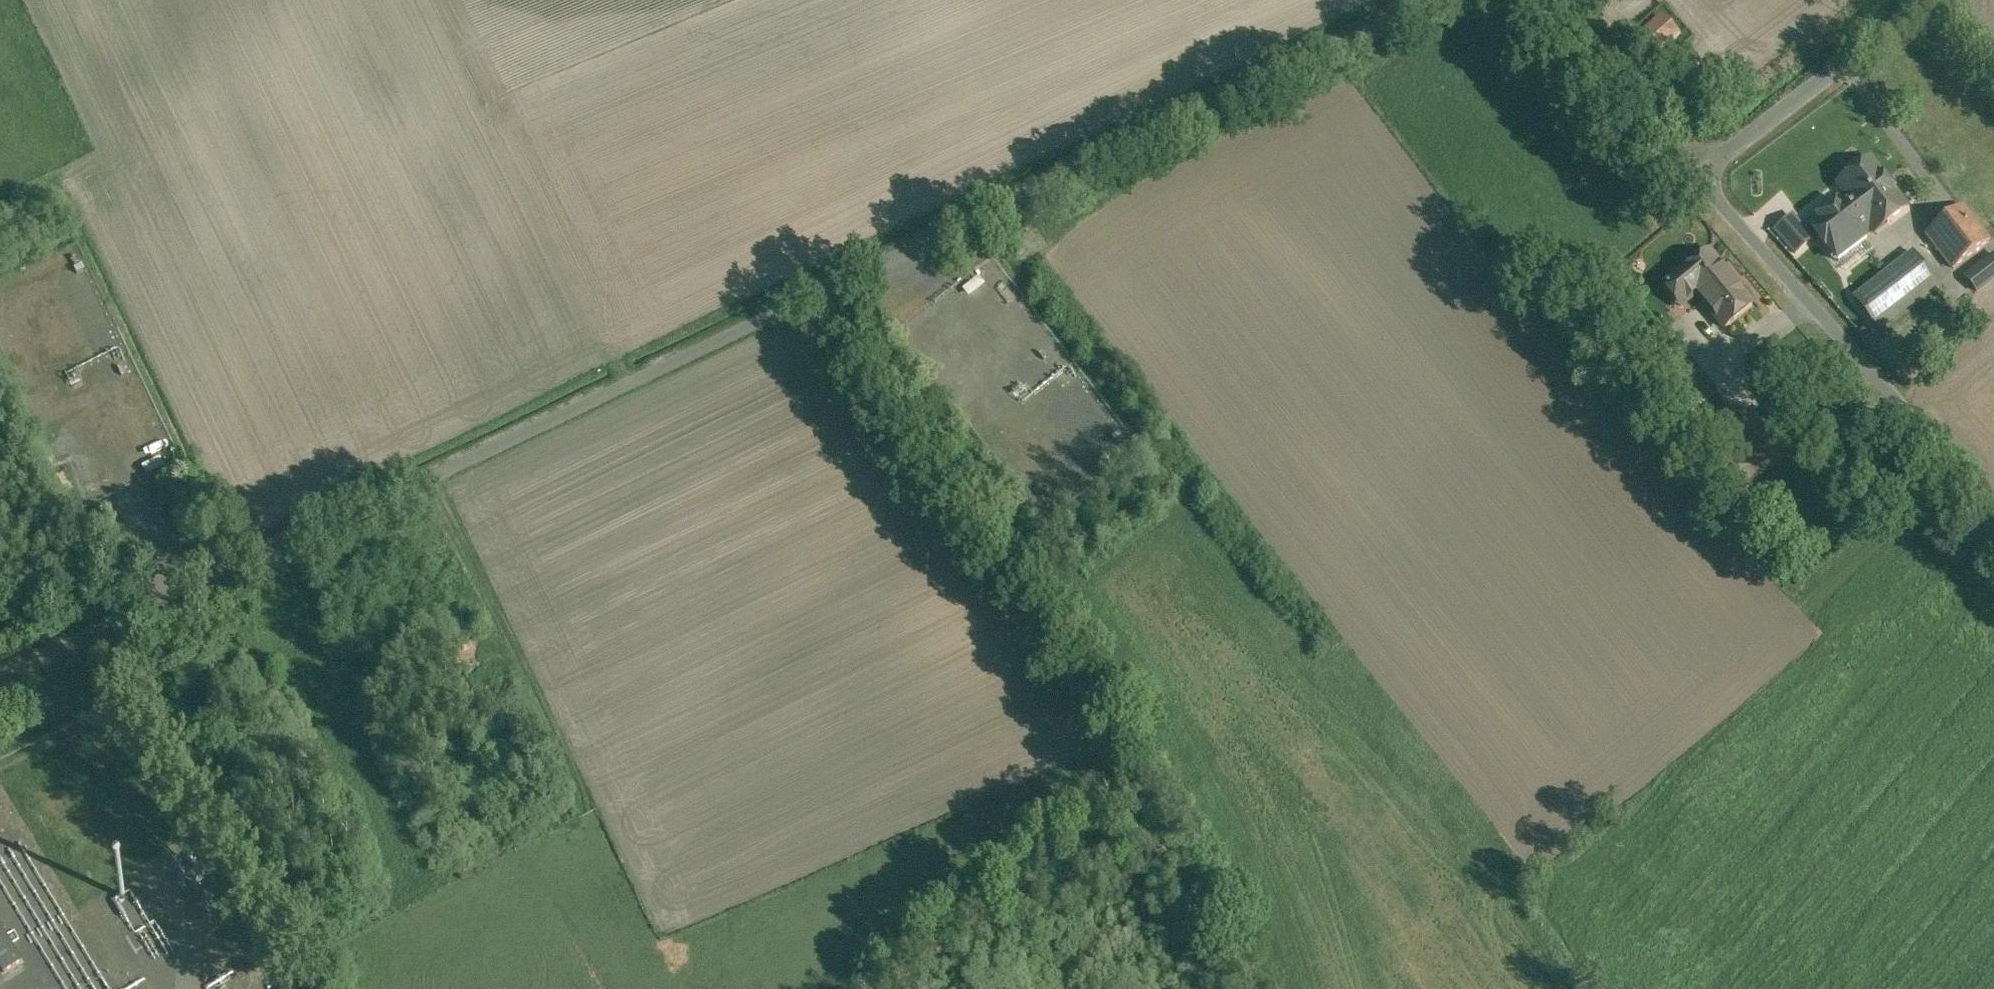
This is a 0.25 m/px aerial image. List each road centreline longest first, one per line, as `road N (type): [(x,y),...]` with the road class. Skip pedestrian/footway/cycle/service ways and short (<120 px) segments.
road 1 (unclassified): [(1381,0),(0,681)]
road 2 (unclassified): [(1695,177),(1993,512)]
road 3 (unclassified): [(1928,0),(1695,177)]
road 4 (unclassified): [(1541,0),(1593,42),(1695,177)]

